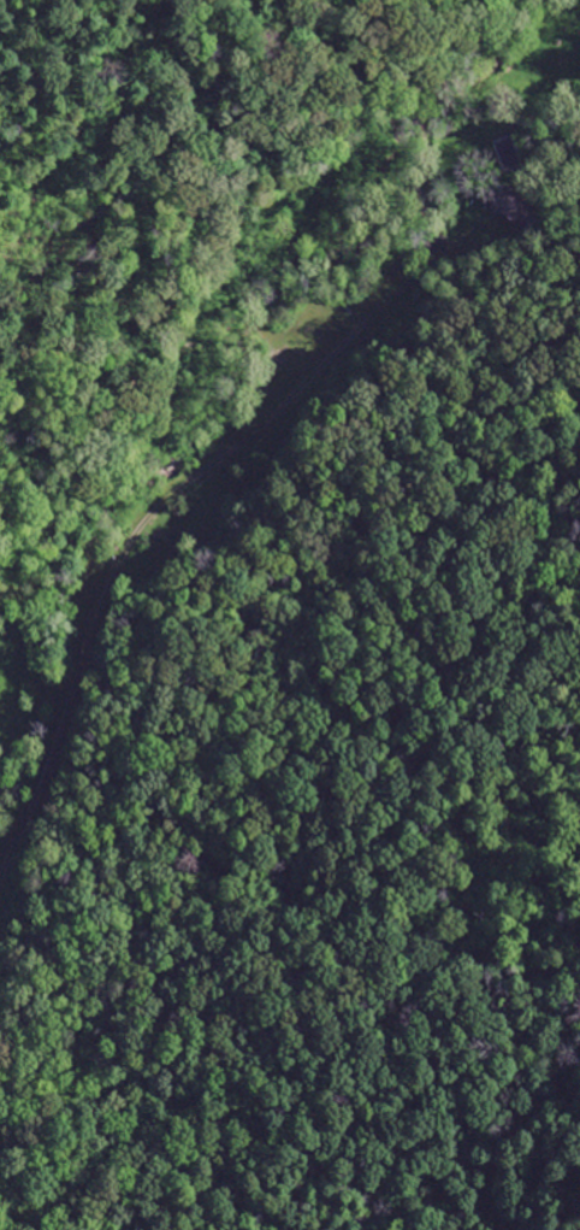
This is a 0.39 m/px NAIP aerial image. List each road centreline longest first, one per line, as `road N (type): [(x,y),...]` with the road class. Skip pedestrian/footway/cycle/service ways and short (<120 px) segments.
road 1 (residential): [(0,892),(129,546),(156,510),(454,245)]

